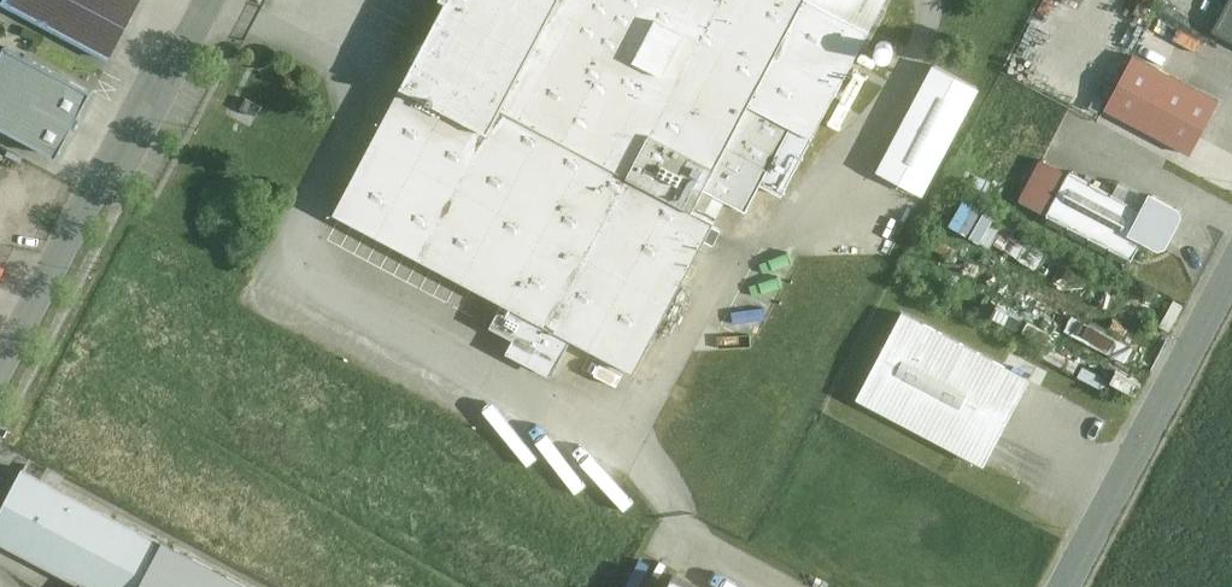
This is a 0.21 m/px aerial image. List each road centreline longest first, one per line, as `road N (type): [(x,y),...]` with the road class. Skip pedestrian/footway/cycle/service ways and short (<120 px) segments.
road 1 (residential): [(208,0),(0,370)]
road 2 (residential): [(1066,586),(1231,275)]

